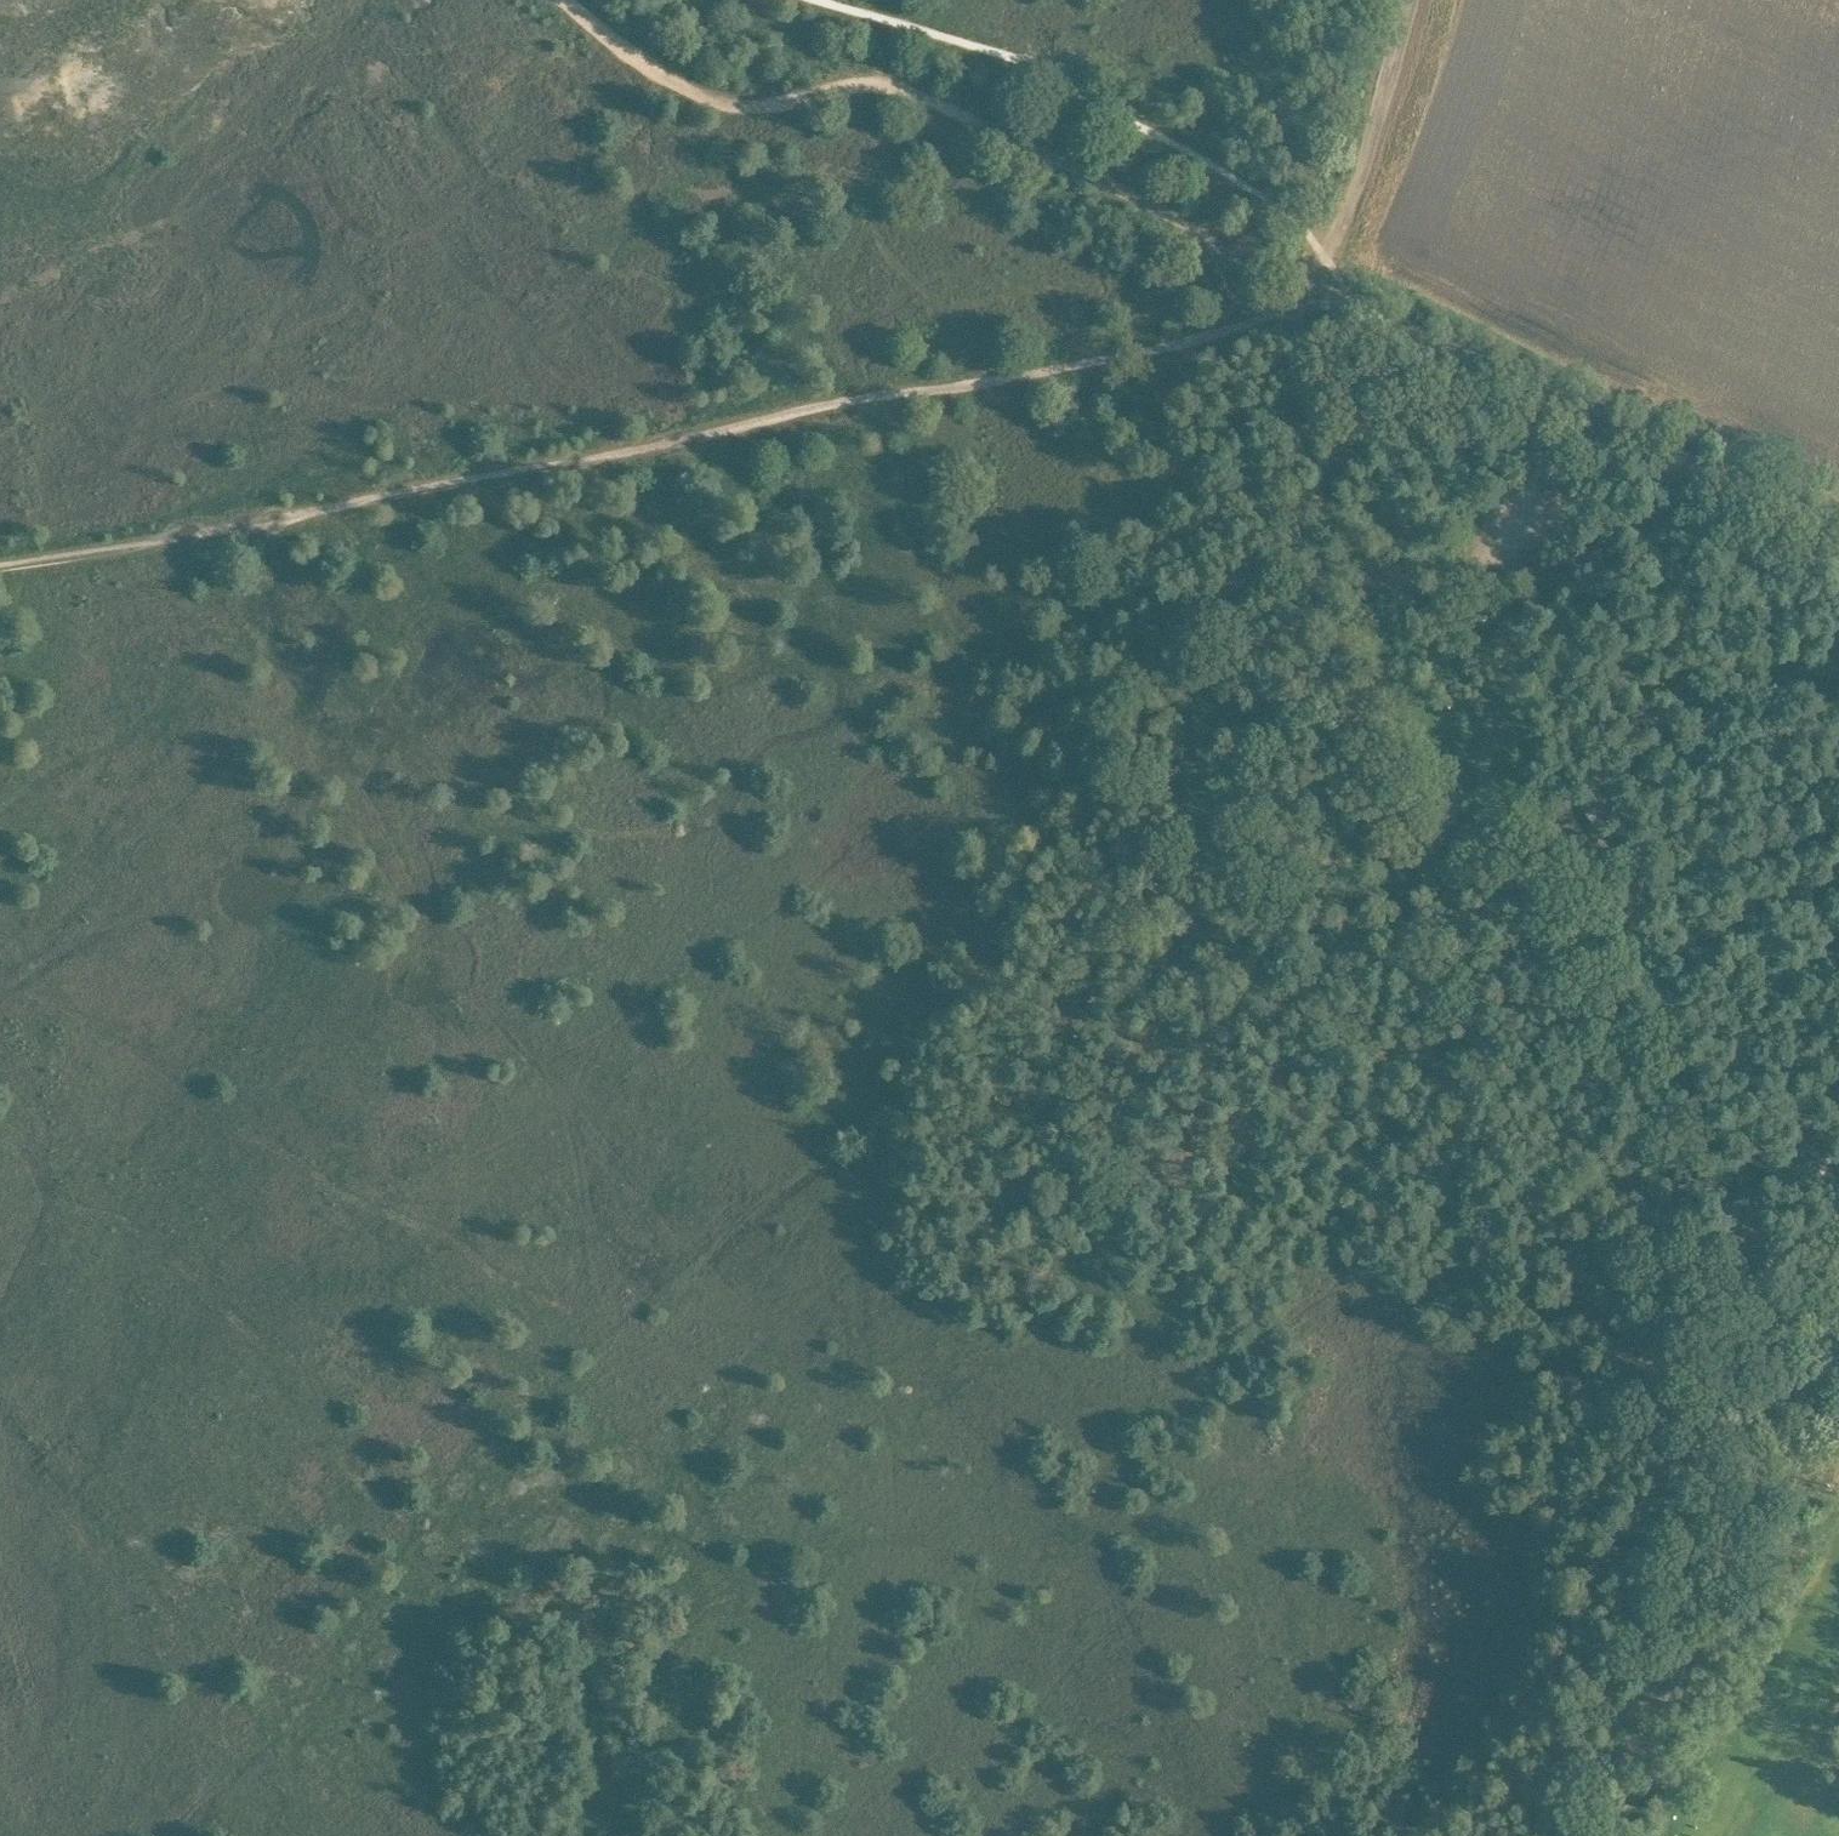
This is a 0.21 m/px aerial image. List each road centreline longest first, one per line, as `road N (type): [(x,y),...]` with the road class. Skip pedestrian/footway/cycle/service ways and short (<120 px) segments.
road 1 (track): [(1313,291),(1230,331),(1147,352),(0,565)]
road 2 (track): [(555,0),(651,73),(744,106),(784,105),(845,83),(884,83),(1226,239),(1313,291)]
road 3 (unclassified): [(1599,1835),(1838,1292)]
road 4 (track): [(1838,536),(1313,291)]
road 5 (track): [(1313,291),(1413,0)]

